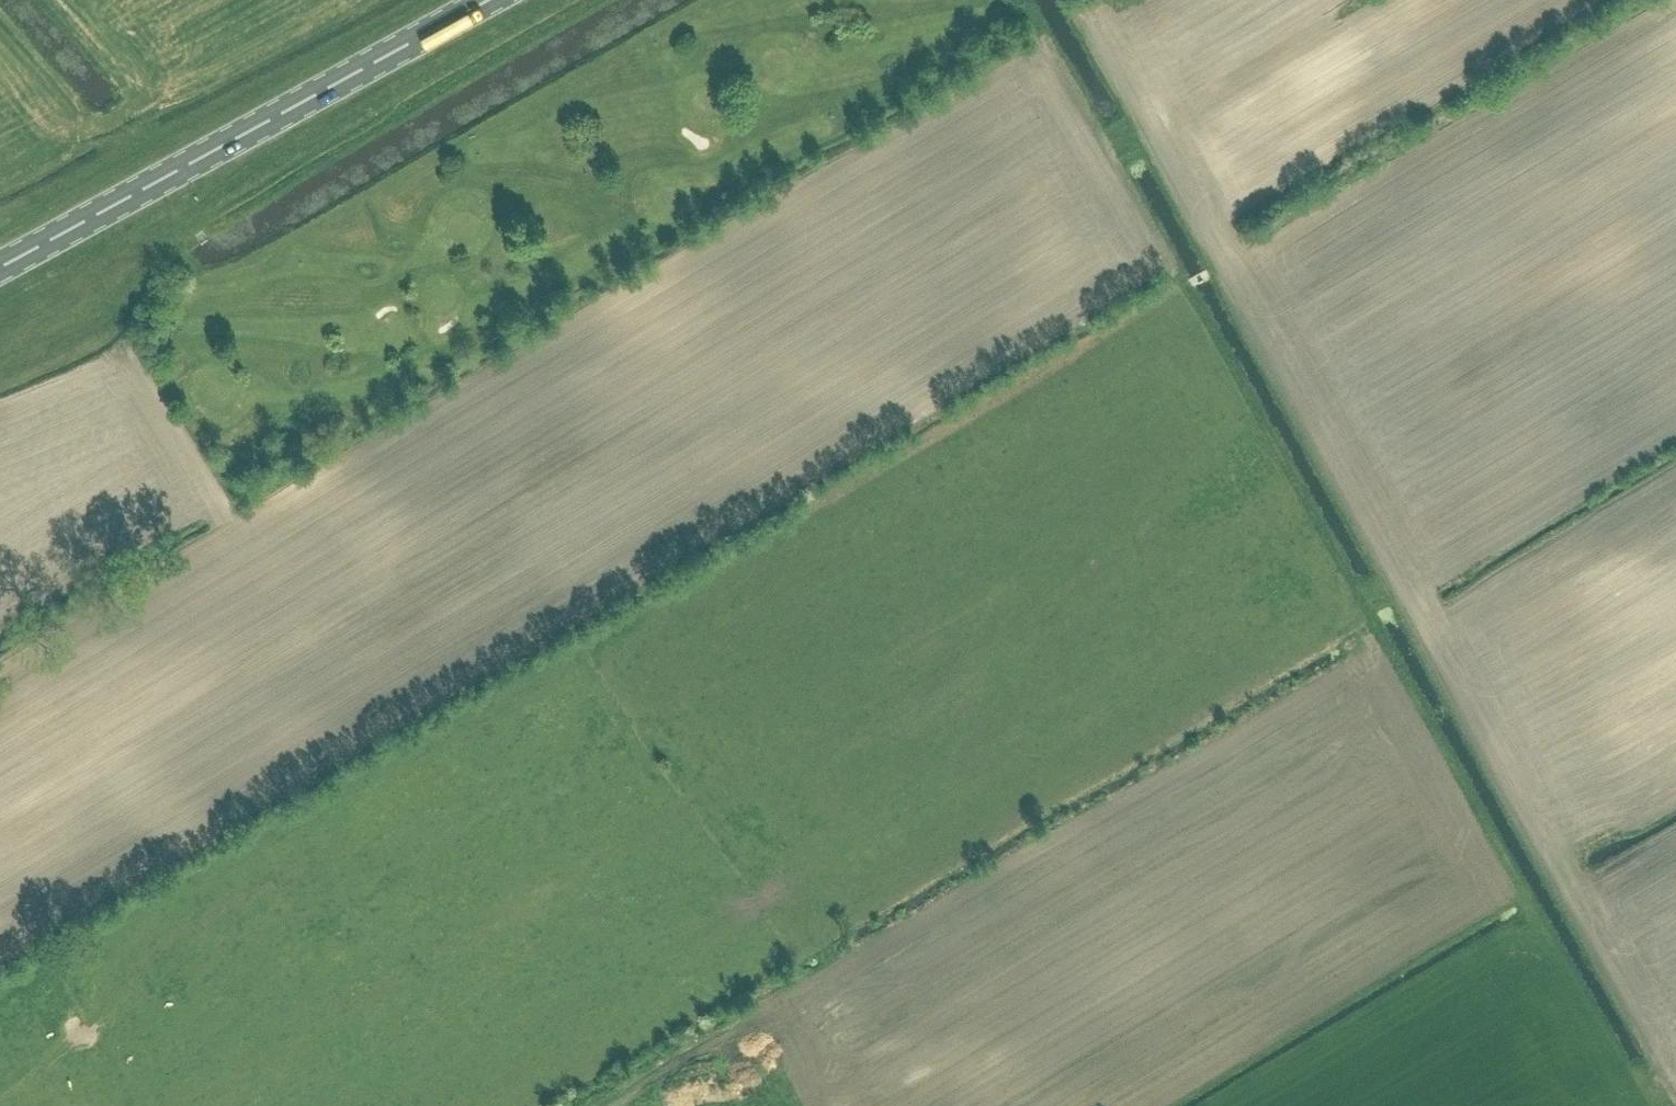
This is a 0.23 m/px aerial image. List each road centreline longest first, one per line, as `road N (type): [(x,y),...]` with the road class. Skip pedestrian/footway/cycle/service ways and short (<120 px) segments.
road 1 (primary): [(0,269),(494,0)]

